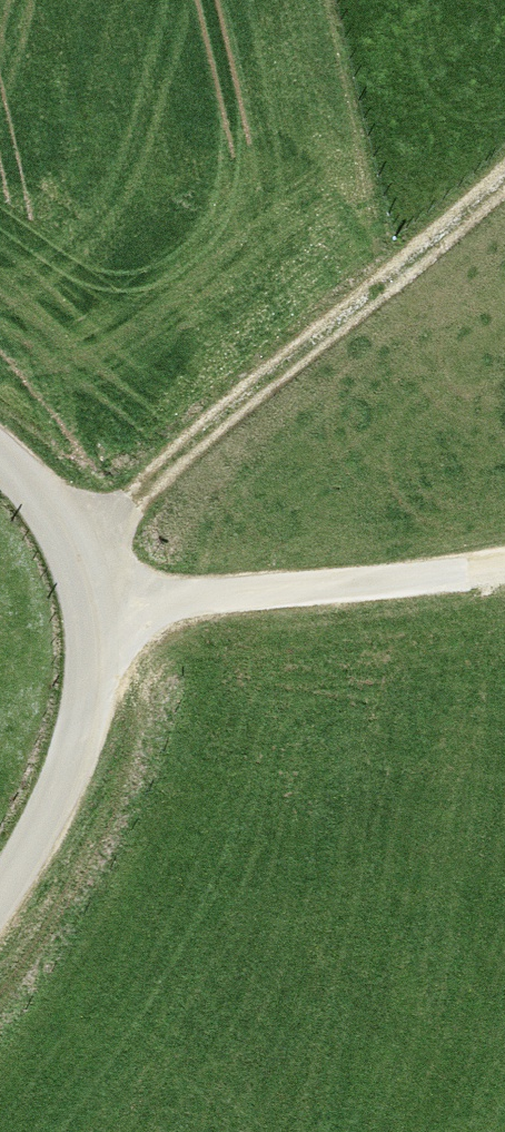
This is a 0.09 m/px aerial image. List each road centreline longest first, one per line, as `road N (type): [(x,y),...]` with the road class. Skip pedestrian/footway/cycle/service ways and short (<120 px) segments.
road 1 (track): [(79,546),(504,177)]
road 2 (unclassified): [(0,904),(71,783),(108,642),(107,596),(61,515),(0,458)]
road 3 (track): [(107,596),(228,595),(504,567)]

